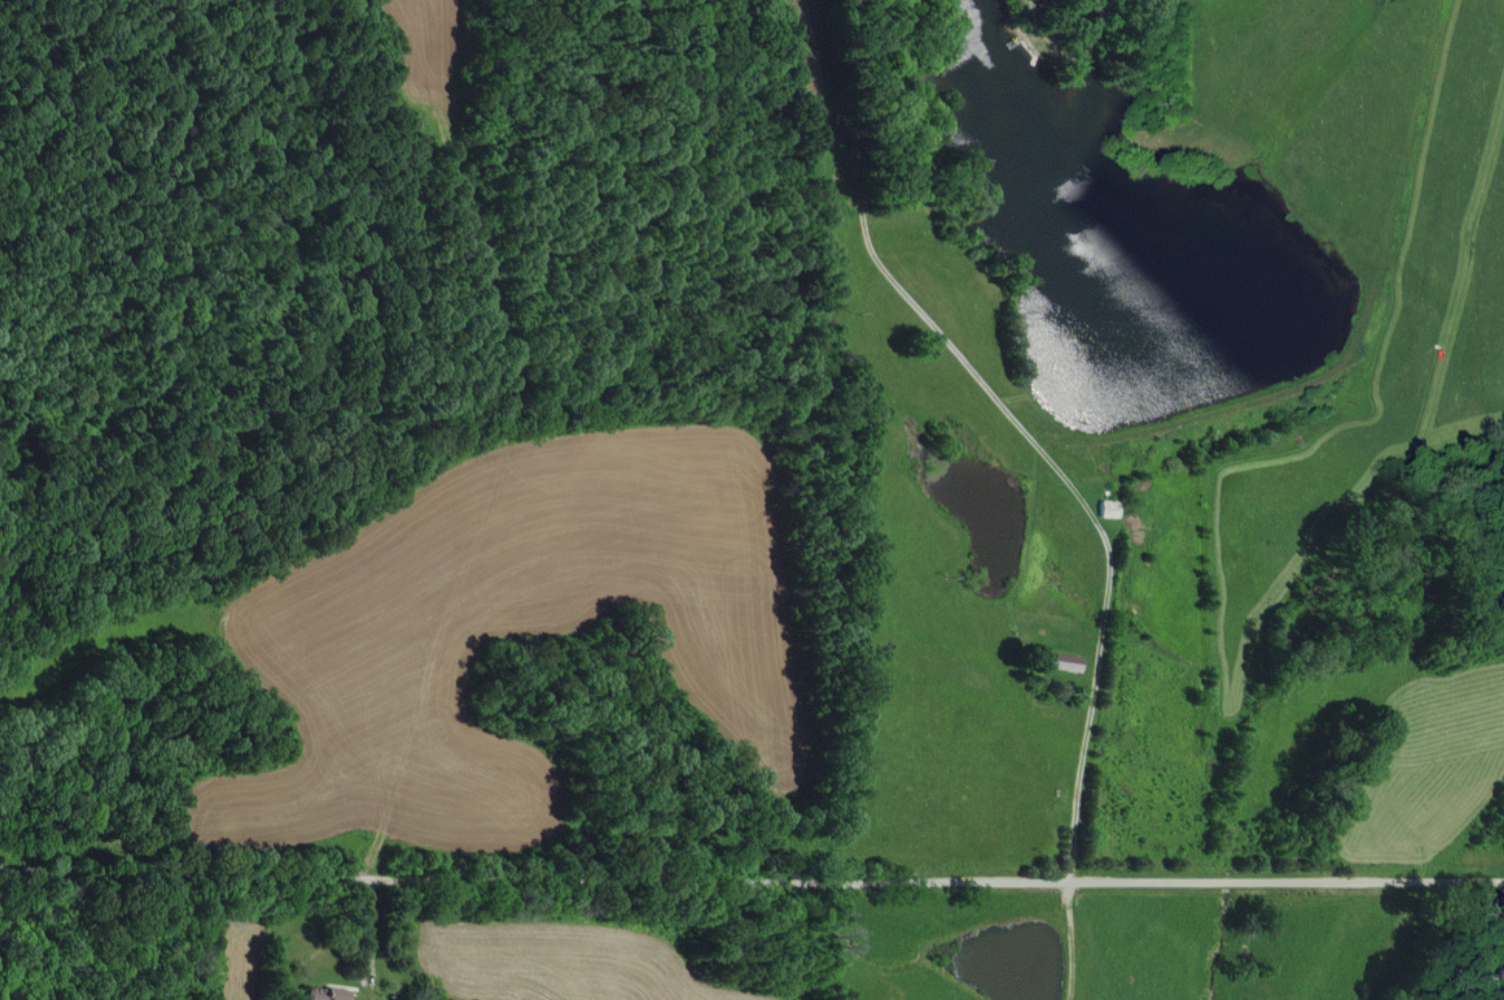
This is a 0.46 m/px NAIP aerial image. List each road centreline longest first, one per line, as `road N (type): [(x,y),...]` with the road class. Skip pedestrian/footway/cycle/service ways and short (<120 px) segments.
road 1 (residential): [(1503,883),(0,873)]

